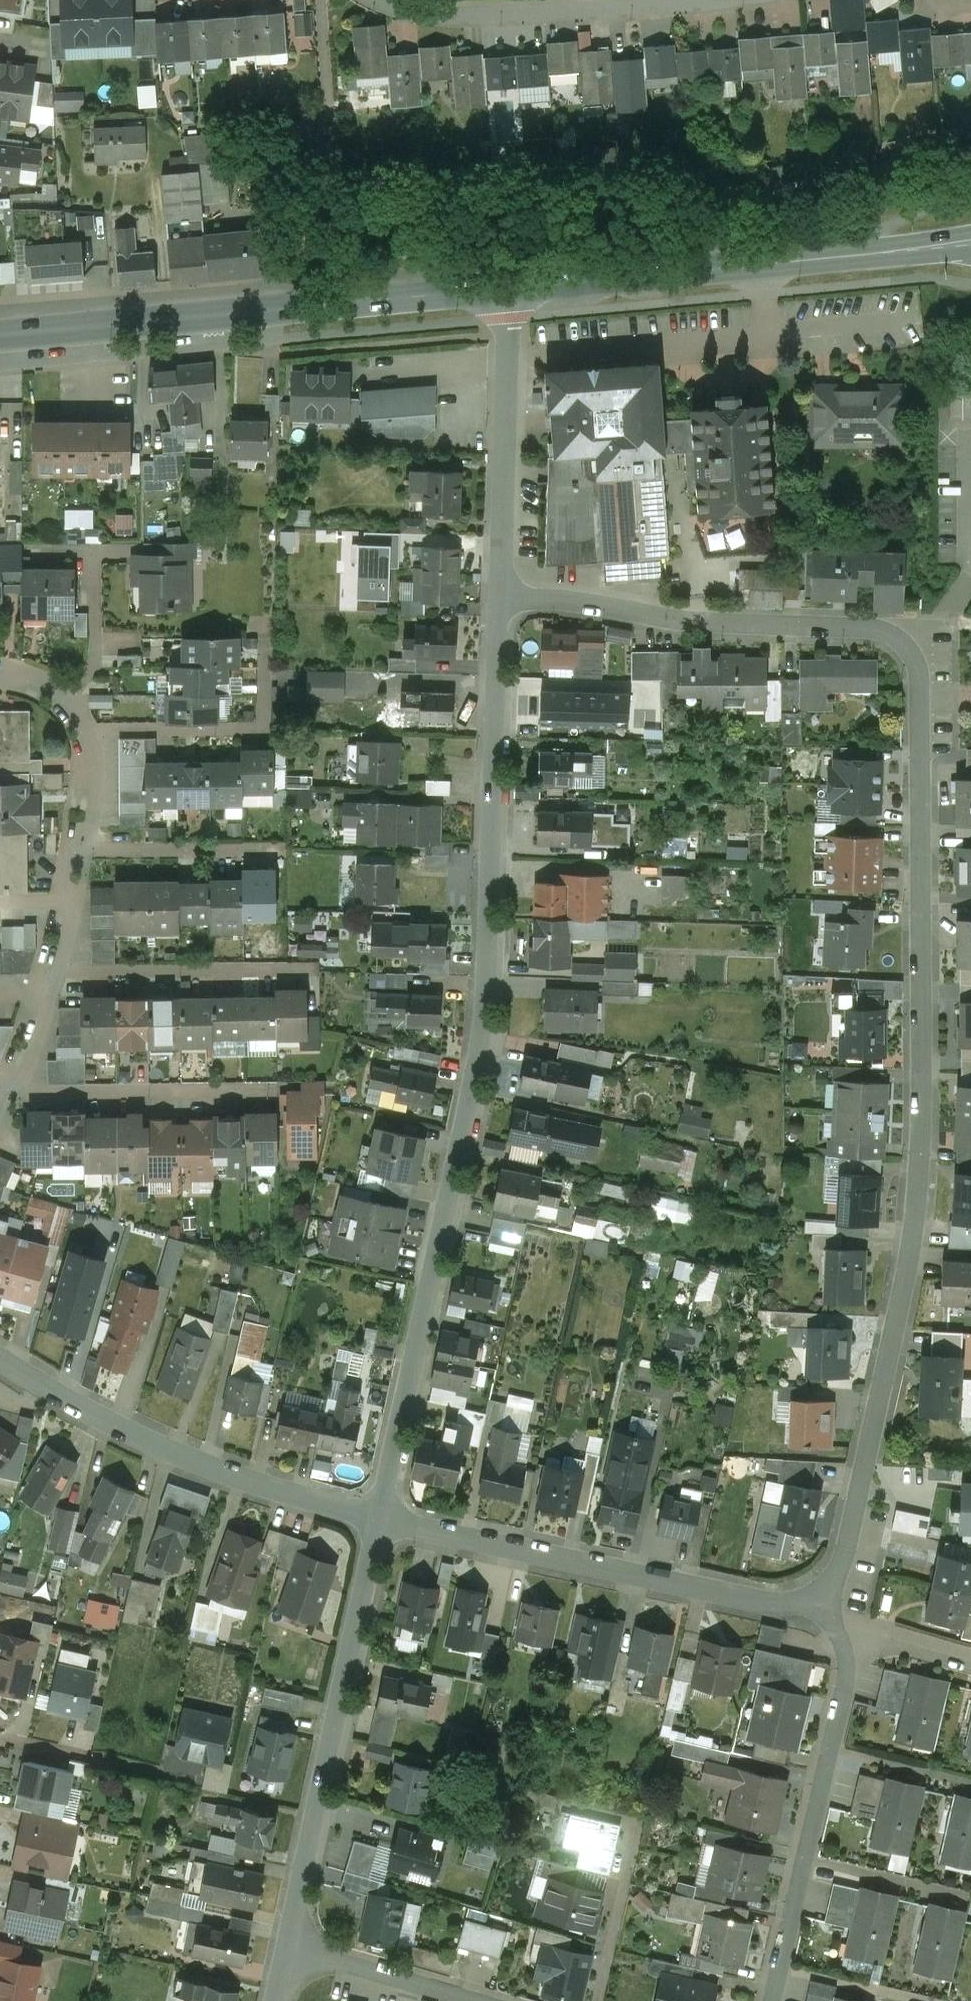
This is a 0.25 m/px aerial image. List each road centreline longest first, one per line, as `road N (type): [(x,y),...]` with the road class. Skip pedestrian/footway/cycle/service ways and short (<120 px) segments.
road 1 (residential): [(827,1621),(895,1341),(924,1128),(931,1028),(923,657),(909,636),(885,625),(715,621),(504,593)]
road 2 (residential): [(504,593),(487,969),(465,1125),(379,1518)]
road 3 (secondary): [(0,333),(508,286)]
road 4 (secondary): [(508,286),(970,240)]
road 5 (residential): [(827,1621),(379,1518)]
road 6 (residential): [(379,1518),(288,1947)]
road 7 (residential): [(379,1518),(148,1440),(0,1359)]
road 8 (residential): [(771,2000),(855,1628)]
road 9 (residential): [(381,0),(429,14),(500,16),(703,0)]
road 10 (residential): [(508,286),(504,593)]
road 11 (residential): [(91,733),(267,730),(265,644)]
road 12 (residential): [(15,1090),(273,1087)]
road 13 (residential): [(59,974),(304,970)]
road 14 (residential): [(288,1947),(479,2000)]
road 15 (residential): [(91,851),(267,848)]
road 16 (residential): [(73,706),(92,670),(95,554)]
road 17 (residential): [(0,1741),(151,1770)]
road 18 (residential): [(91,851),(101,784),(91,733)]

